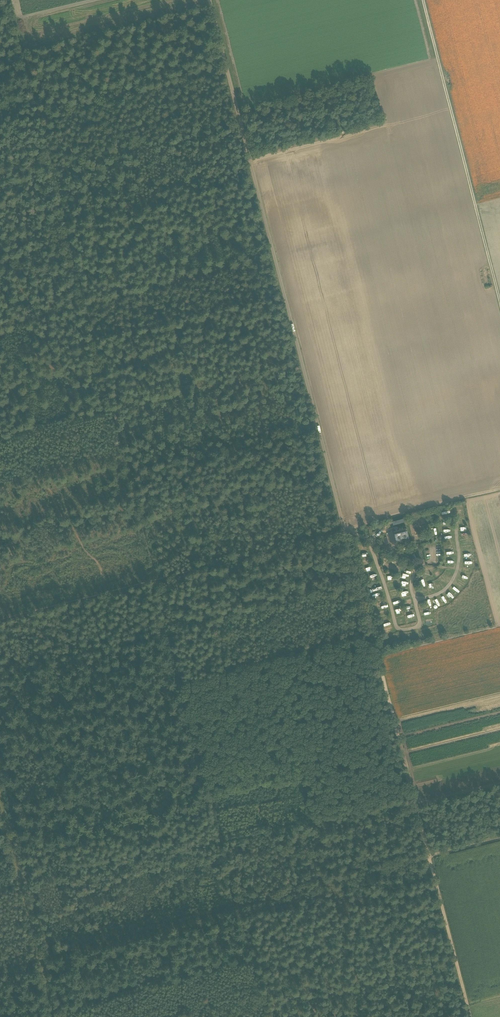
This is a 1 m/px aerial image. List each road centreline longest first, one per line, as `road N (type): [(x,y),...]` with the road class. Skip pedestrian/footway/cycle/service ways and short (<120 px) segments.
road 1 (track): [(10,0),(267,1016)]
road 2 (unclassified): [(344,529),(210,0)]
road 3 (track): [(472,1016),(345,532)]
road 4 (track): [(0,969),(430,857)]
road 5 (track): [(499,302),(424,0)]
road 6 (track): [(0,325),(275,257)]
road 7 (track): [(253,554),(0,620)]
road 8 (track): [(54,1016),(0,807)]
road 9 (track): [(40,114),(228,70)]
road 10 (track): [(344,529),(499,490)]

